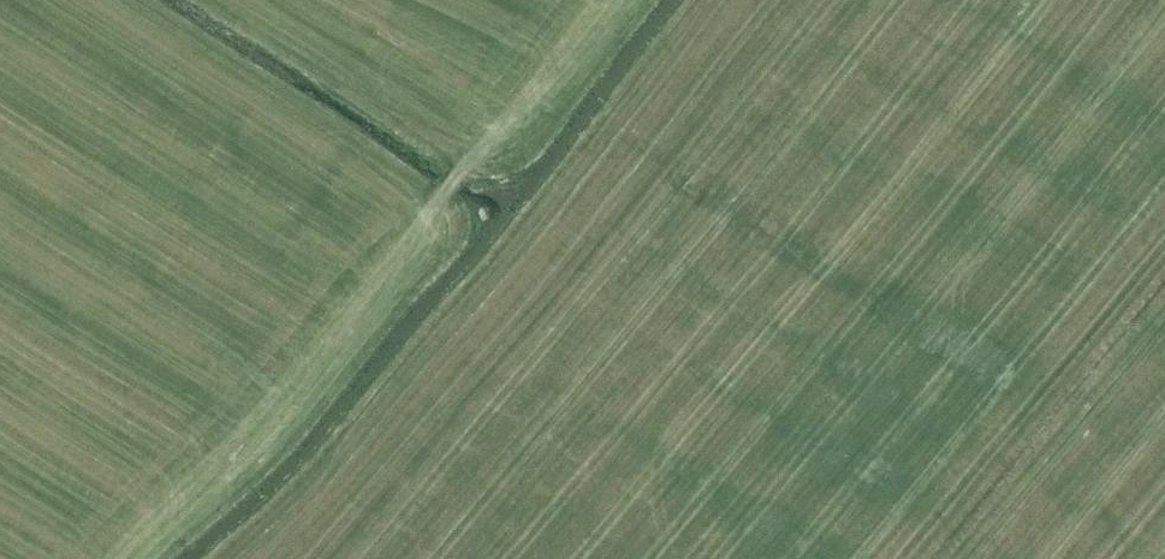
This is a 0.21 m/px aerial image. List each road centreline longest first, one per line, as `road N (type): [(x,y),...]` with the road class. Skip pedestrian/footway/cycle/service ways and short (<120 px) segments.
road 1 (track): [(122,558),(435,207),(600,0)]

